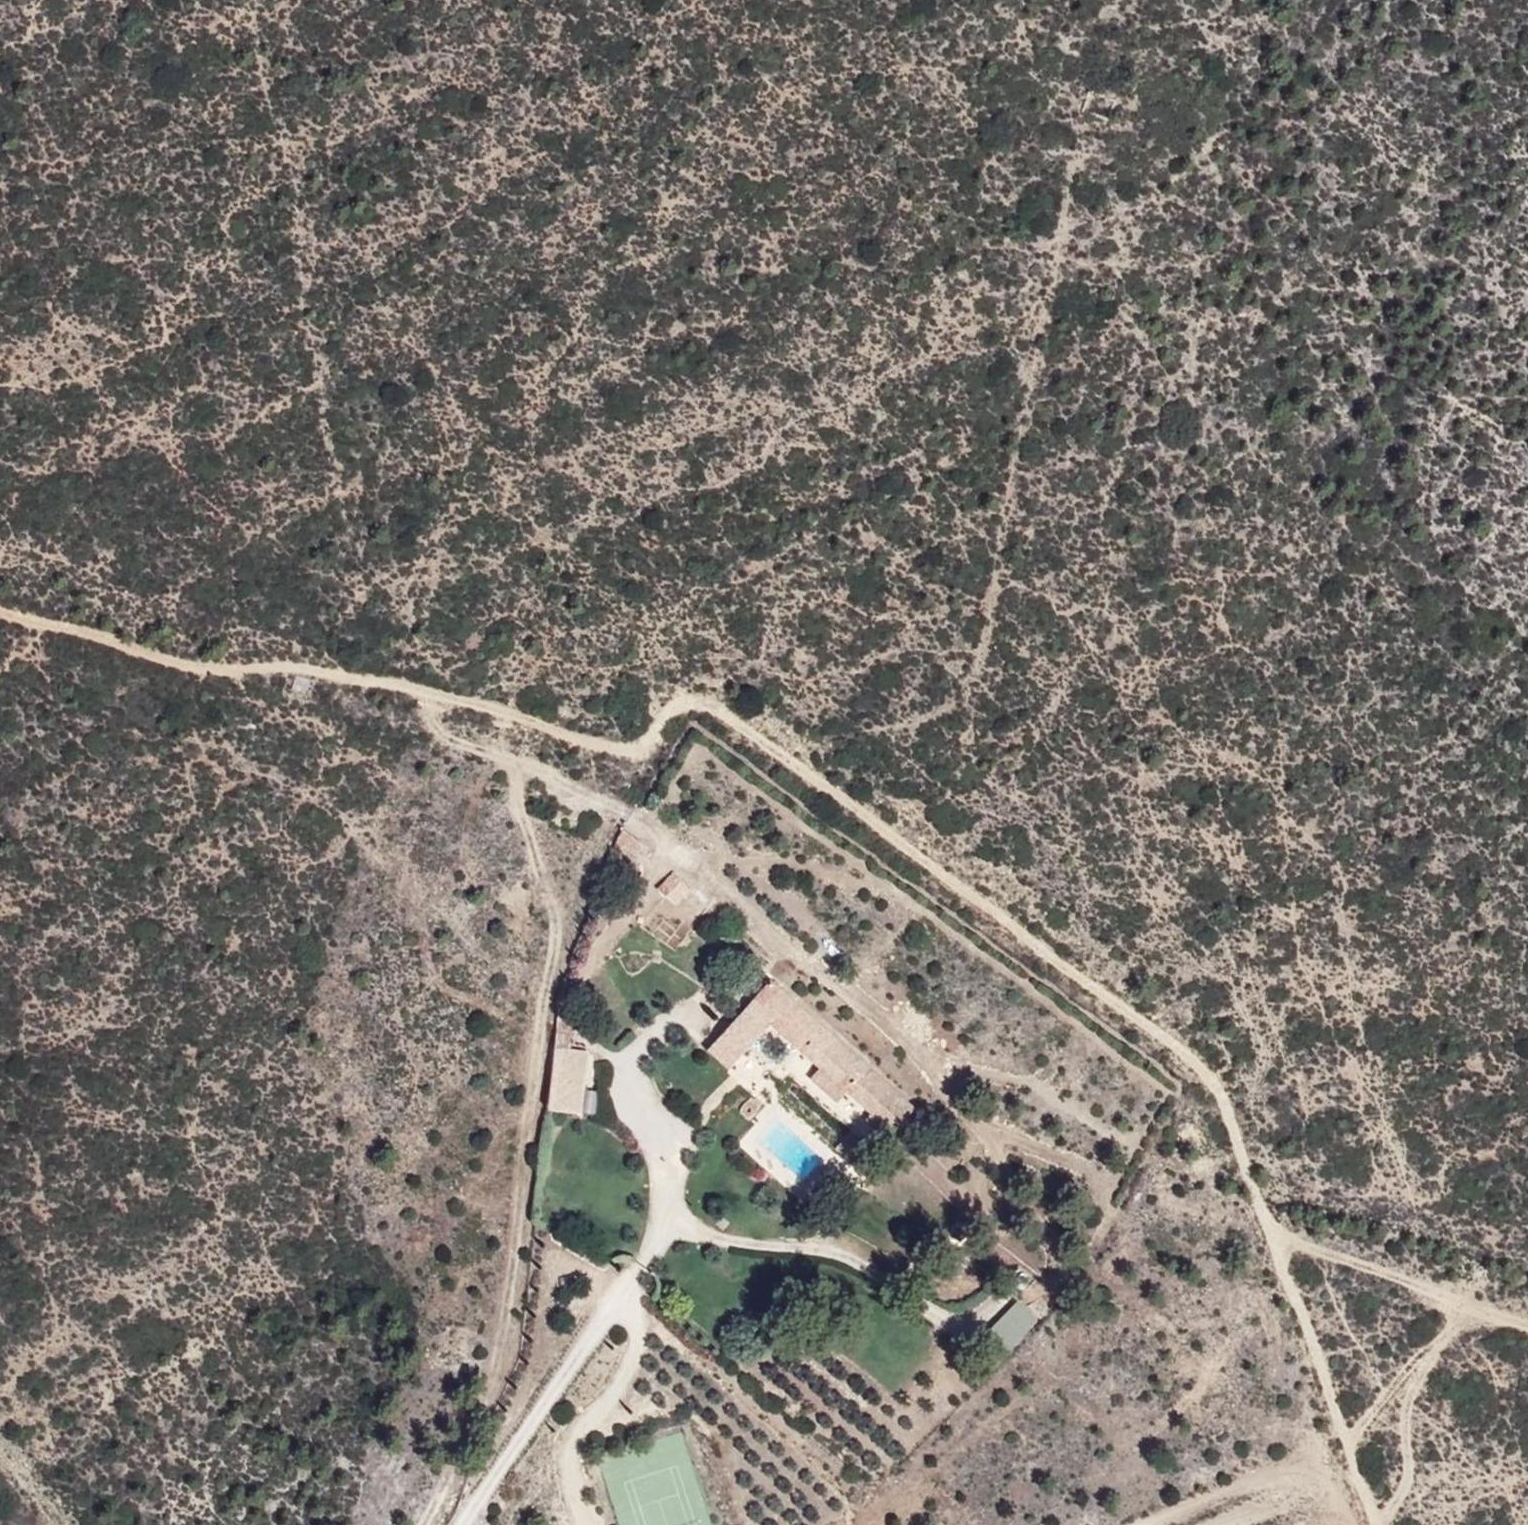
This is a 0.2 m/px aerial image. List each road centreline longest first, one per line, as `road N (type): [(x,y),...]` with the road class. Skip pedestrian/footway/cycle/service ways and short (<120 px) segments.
road 1 (track): [(0,610),(220,670),(278,666),(475,703),(615,751),(646,739),(671,710),(695,703),(819,778),(1224,1086),(1382,1524)]
road 2 (unclassified): [(639,1280),(475,1524)]
road 3 (track): [(1281,1235),(1527,1326)]

